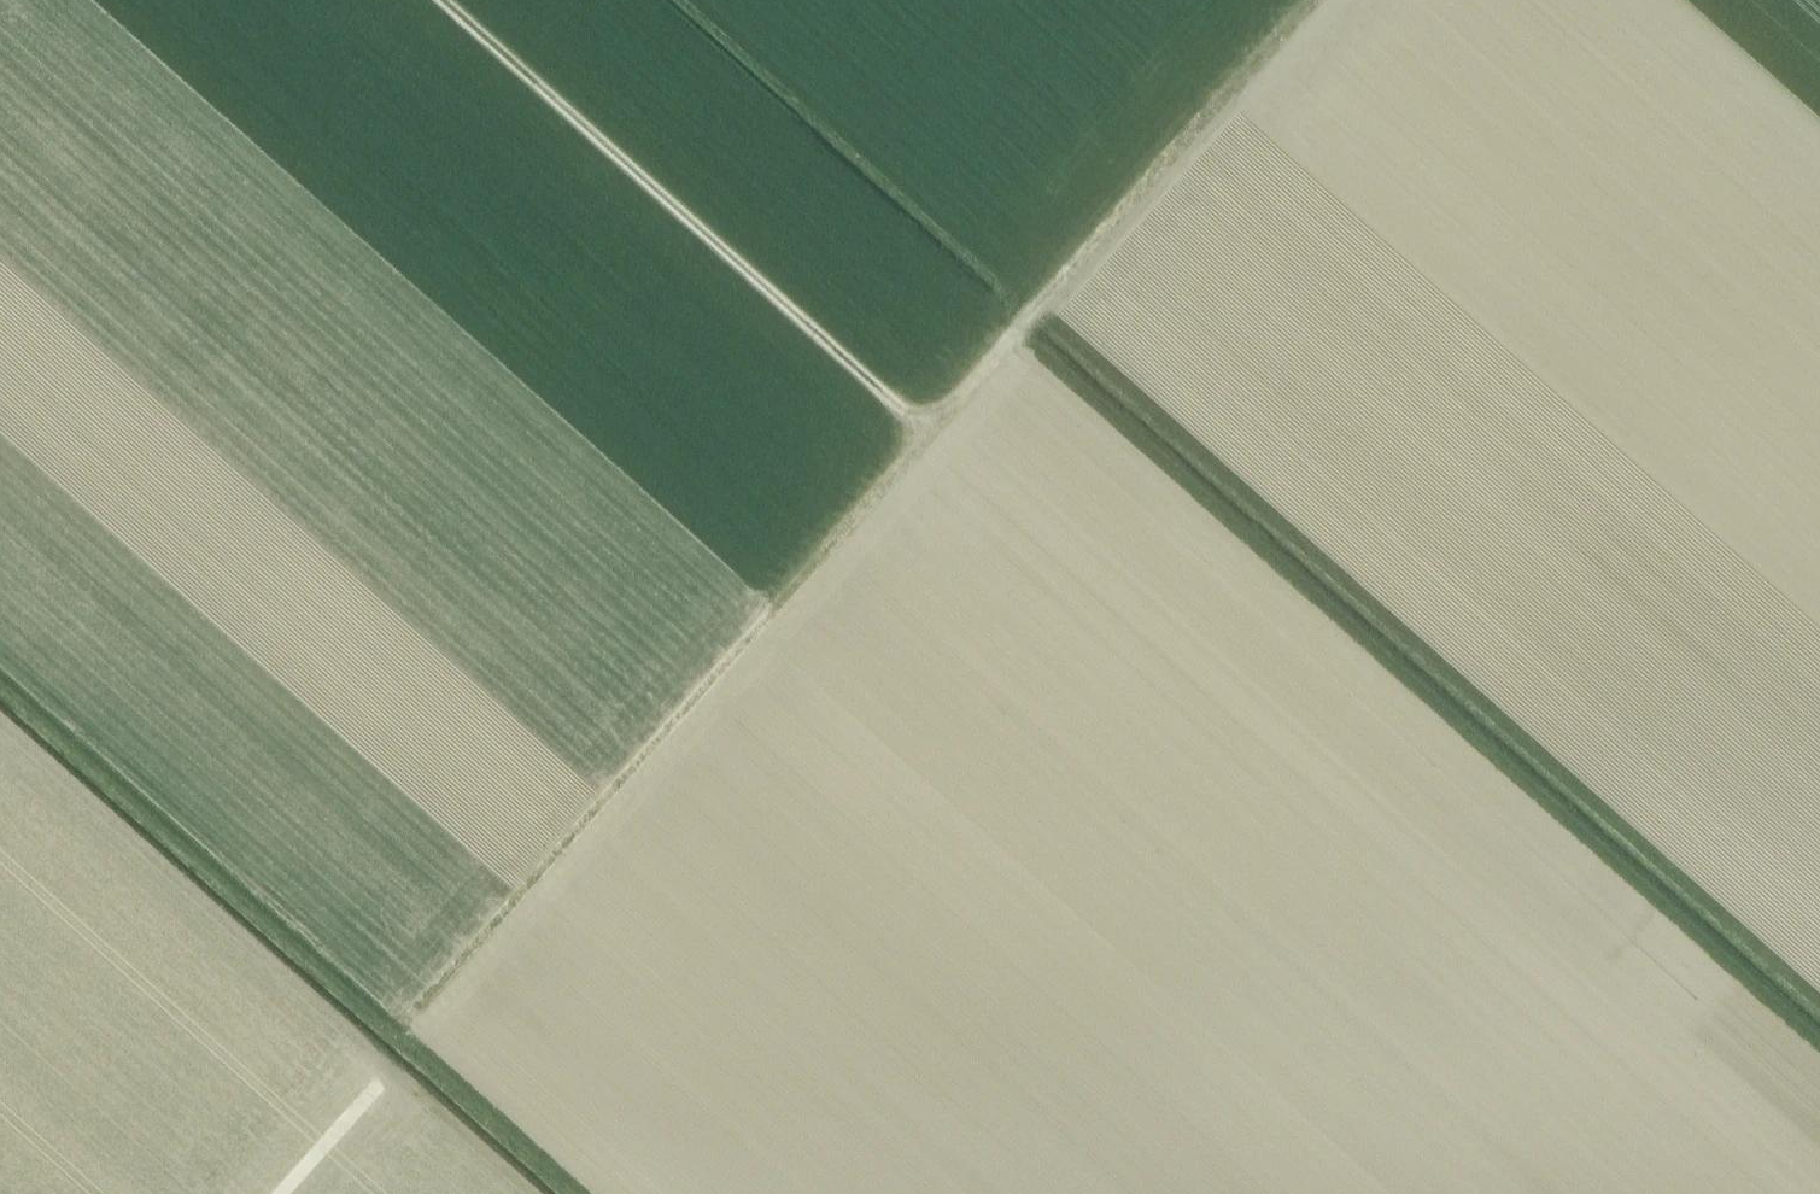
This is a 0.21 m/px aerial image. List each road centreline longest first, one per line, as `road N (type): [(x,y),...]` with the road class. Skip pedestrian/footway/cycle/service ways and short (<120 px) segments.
road 1 (track): [(444,0),(906,411)]
road 2 (track): [(280,1193),(384,1078)]

